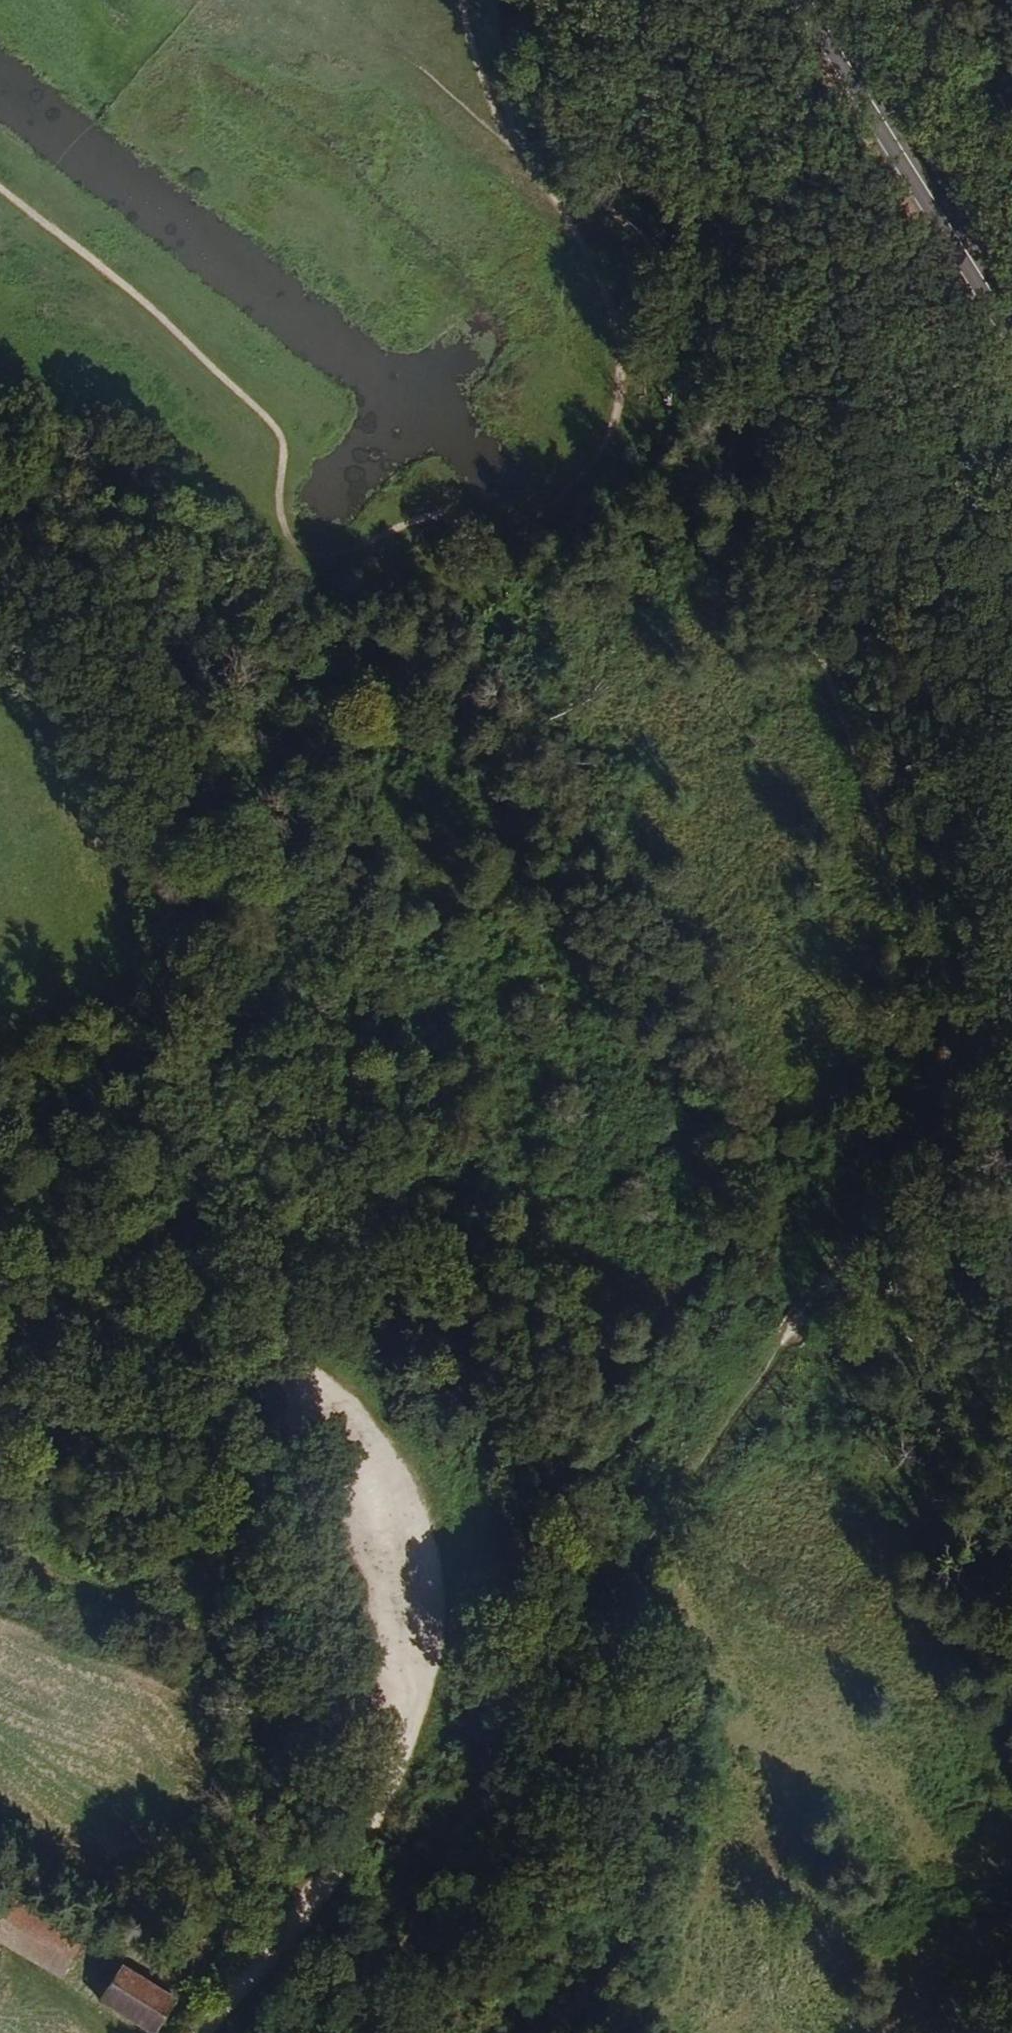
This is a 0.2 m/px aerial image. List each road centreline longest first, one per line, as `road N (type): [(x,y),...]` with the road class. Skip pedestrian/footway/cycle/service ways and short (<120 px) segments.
road 1 (track): [(965,968),(813,1345),(612,1724),(499,1965),(451,2032)]
road 2 (track): [(1011,1024),(965,968),(800,617),(751,384),(678,207),(562,45),(550,0)]
road 3 (secondary): [(1011,326),(815,0)]

